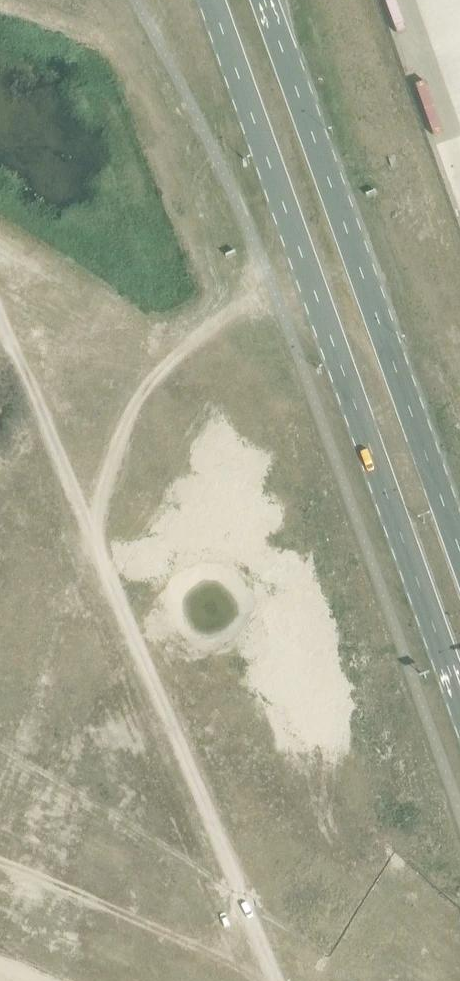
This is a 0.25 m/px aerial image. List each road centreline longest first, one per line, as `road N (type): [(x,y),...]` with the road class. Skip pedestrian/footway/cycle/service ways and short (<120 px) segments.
road 1 (tertiary): [(213,0),(459,705)]
road 2 (track): [(0,321),(275,980)]
road 3 (tertiary): [(459,548),(262,0)]

